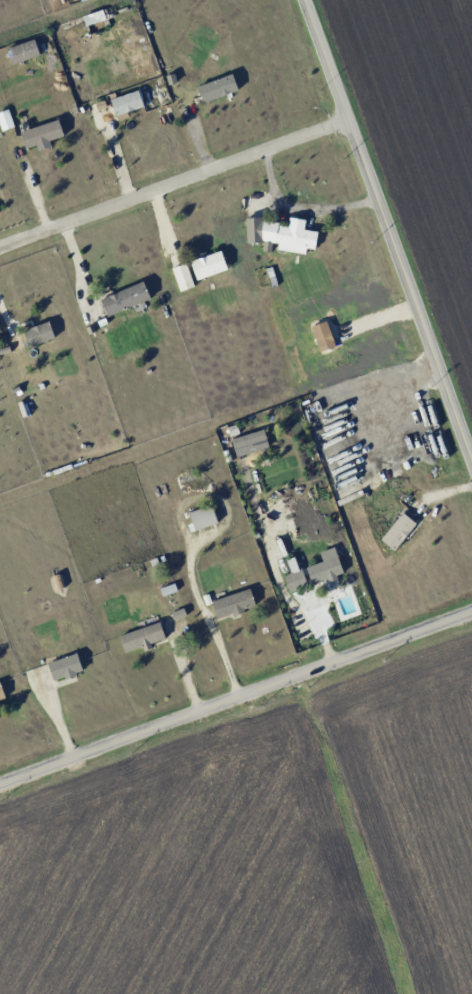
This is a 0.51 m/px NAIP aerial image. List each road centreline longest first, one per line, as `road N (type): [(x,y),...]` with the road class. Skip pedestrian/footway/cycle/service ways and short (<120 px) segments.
road 1 (residential): [(471,607),(0,784)]
road 2 (tertiary): [(471,465),(301,0)]
road 3 (residential): [(0,248),(345,119)]

